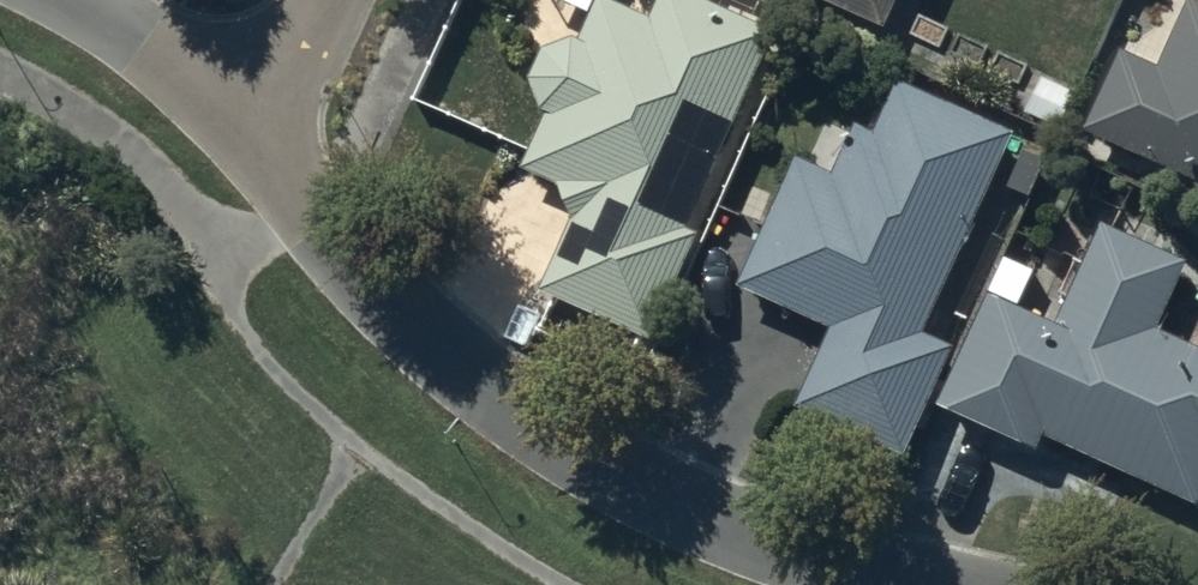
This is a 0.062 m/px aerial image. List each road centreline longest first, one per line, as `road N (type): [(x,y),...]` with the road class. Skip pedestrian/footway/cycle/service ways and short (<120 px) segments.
road 1 (residential): [(238,117),(399,314),(483,388),(593,465),(706,520),(943,584)]
road 2 (residential): [(86,0),(238,117)]
road 3 (residential): [(323,0),(293,52),(238,117)]

